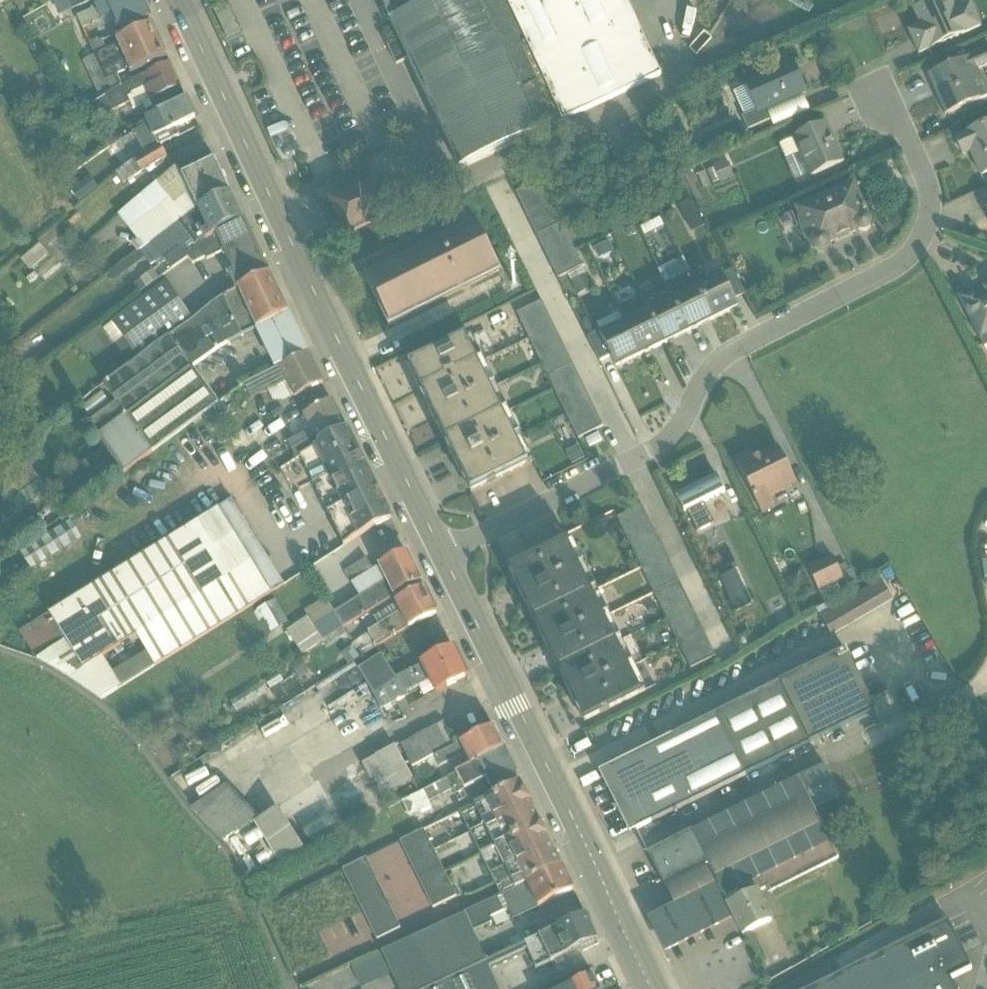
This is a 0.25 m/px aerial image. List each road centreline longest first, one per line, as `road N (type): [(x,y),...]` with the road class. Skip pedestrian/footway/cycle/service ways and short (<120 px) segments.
road 1 (residential): [(886,95),(926,197),(917,250),(898,269),(718,365),(667,444),(445,557)]
road 2 (secondary): [(445,557),(177,0)]
road 3 (secondary): [(650,988),(445,557)]

